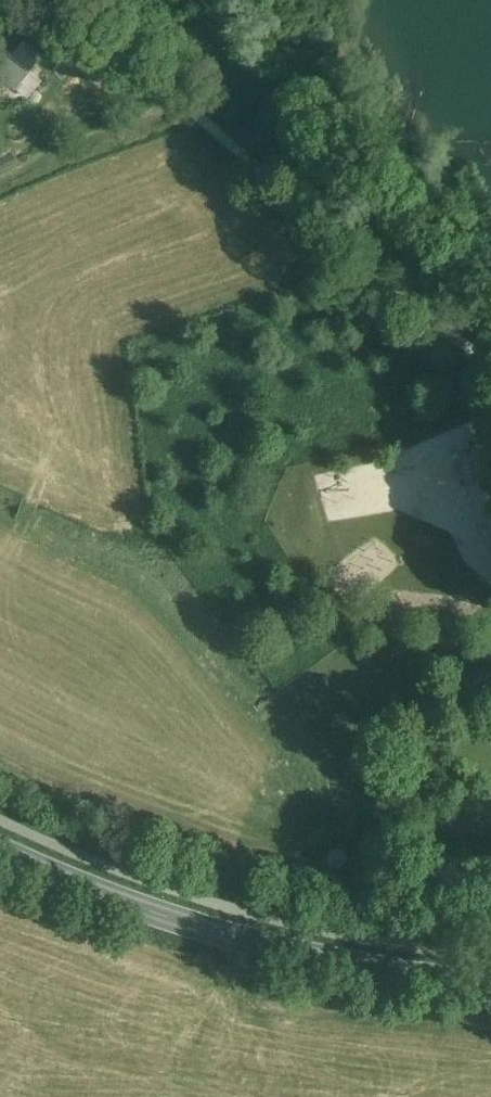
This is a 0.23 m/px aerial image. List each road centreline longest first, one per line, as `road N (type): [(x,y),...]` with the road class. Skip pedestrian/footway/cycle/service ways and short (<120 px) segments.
road 1 (track): [(56,0),(490,370)]
road 2 (tertiary): [(0,849),(262,944),(490,984)]

